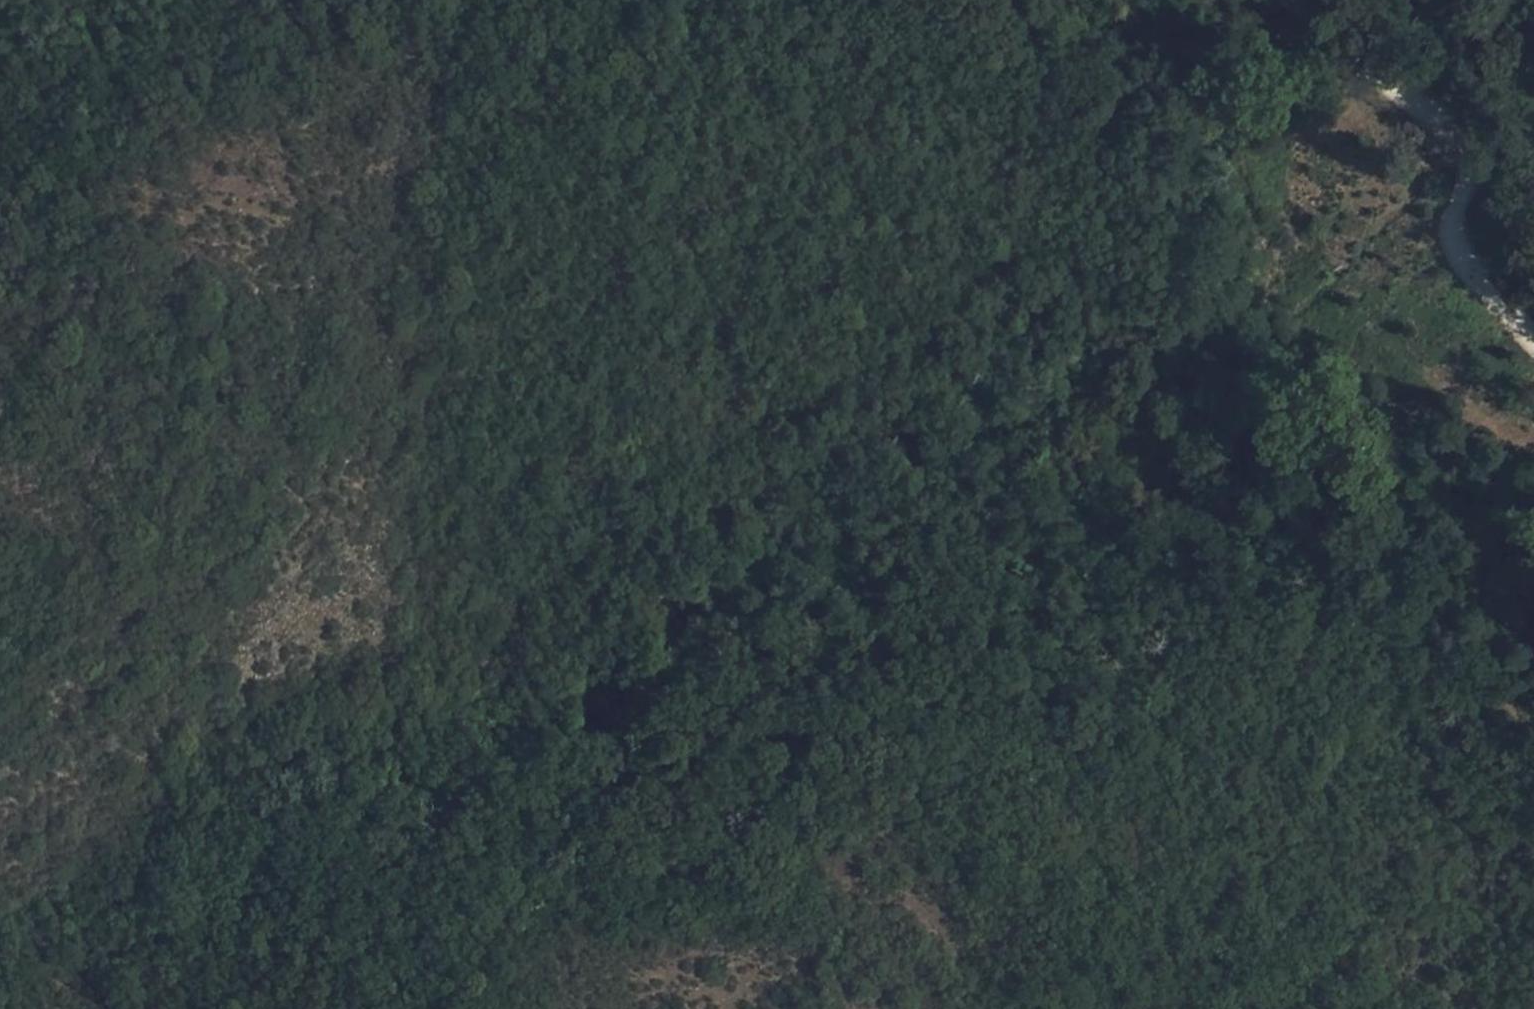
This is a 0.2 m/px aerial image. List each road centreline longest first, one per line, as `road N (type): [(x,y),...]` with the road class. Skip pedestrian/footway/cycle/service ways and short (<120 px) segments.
road 1 (track): [(1533,335),(1468,265),(1450,224),(1465,195),(1461,141),(1355,58),(1299,0)]

